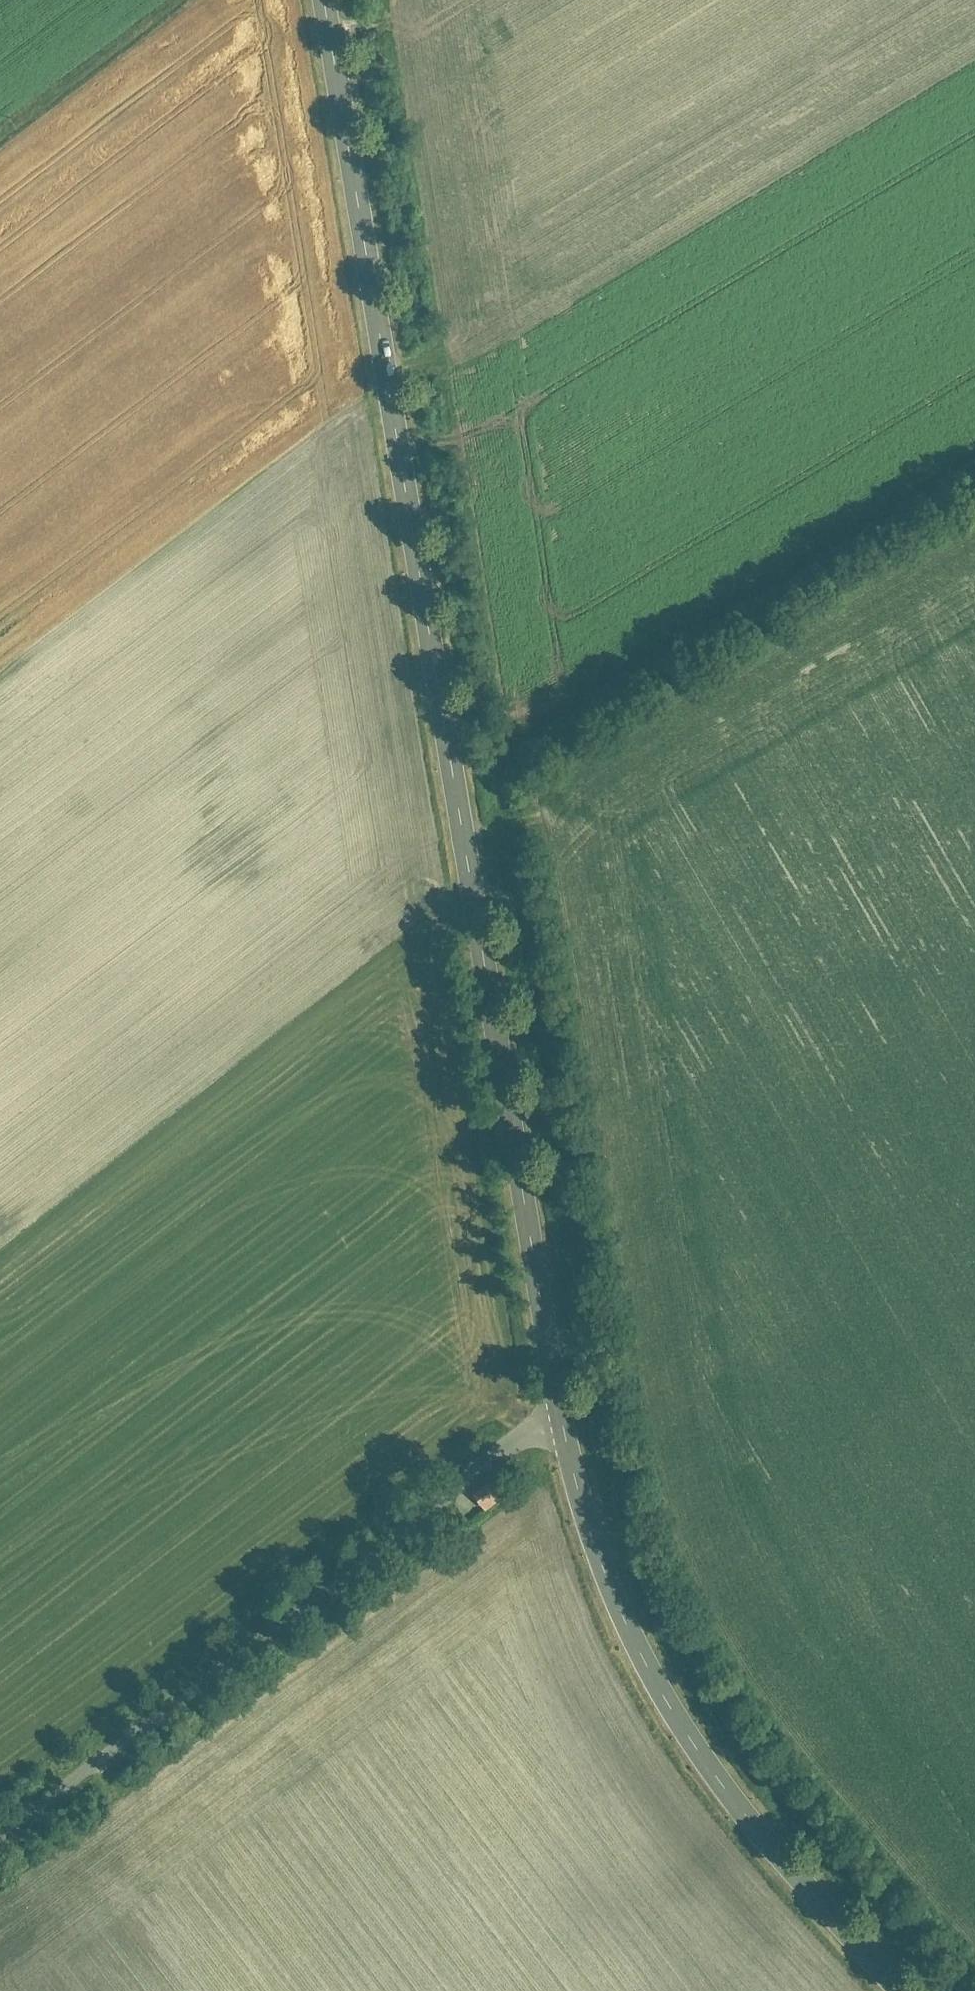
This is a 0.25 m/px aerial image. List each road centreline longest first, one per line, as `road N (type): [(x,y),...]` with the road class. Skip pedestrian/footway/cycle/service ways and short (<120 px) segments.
road 1 (tertiary): [(325,0),(563,1416)]
road 2 (residential): [(0,1839),(563,1416)]
road 3 (tertiary): [(563,1416),(602,1557),(653,1671),(720,1776),(902,1990)]

